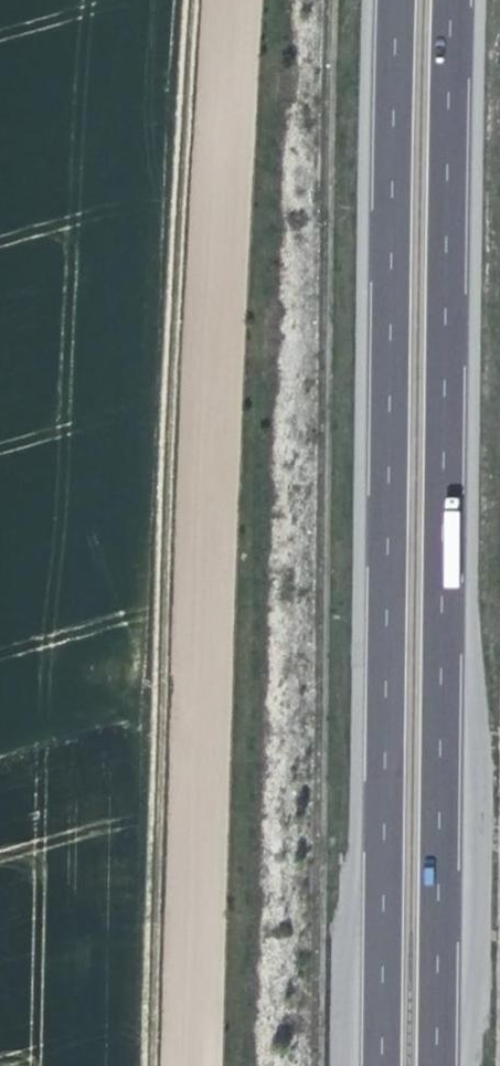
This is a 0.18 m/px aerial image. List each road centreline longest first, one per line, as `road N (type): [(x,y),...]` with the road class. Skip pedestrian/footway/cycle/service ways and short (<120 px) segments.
road 1 (track): [(151,1065),(193,0)]
road 2 (motorway): [(398,0),(384,1065)]
road 3 (motorway): [(441,1065),(454,0)]

